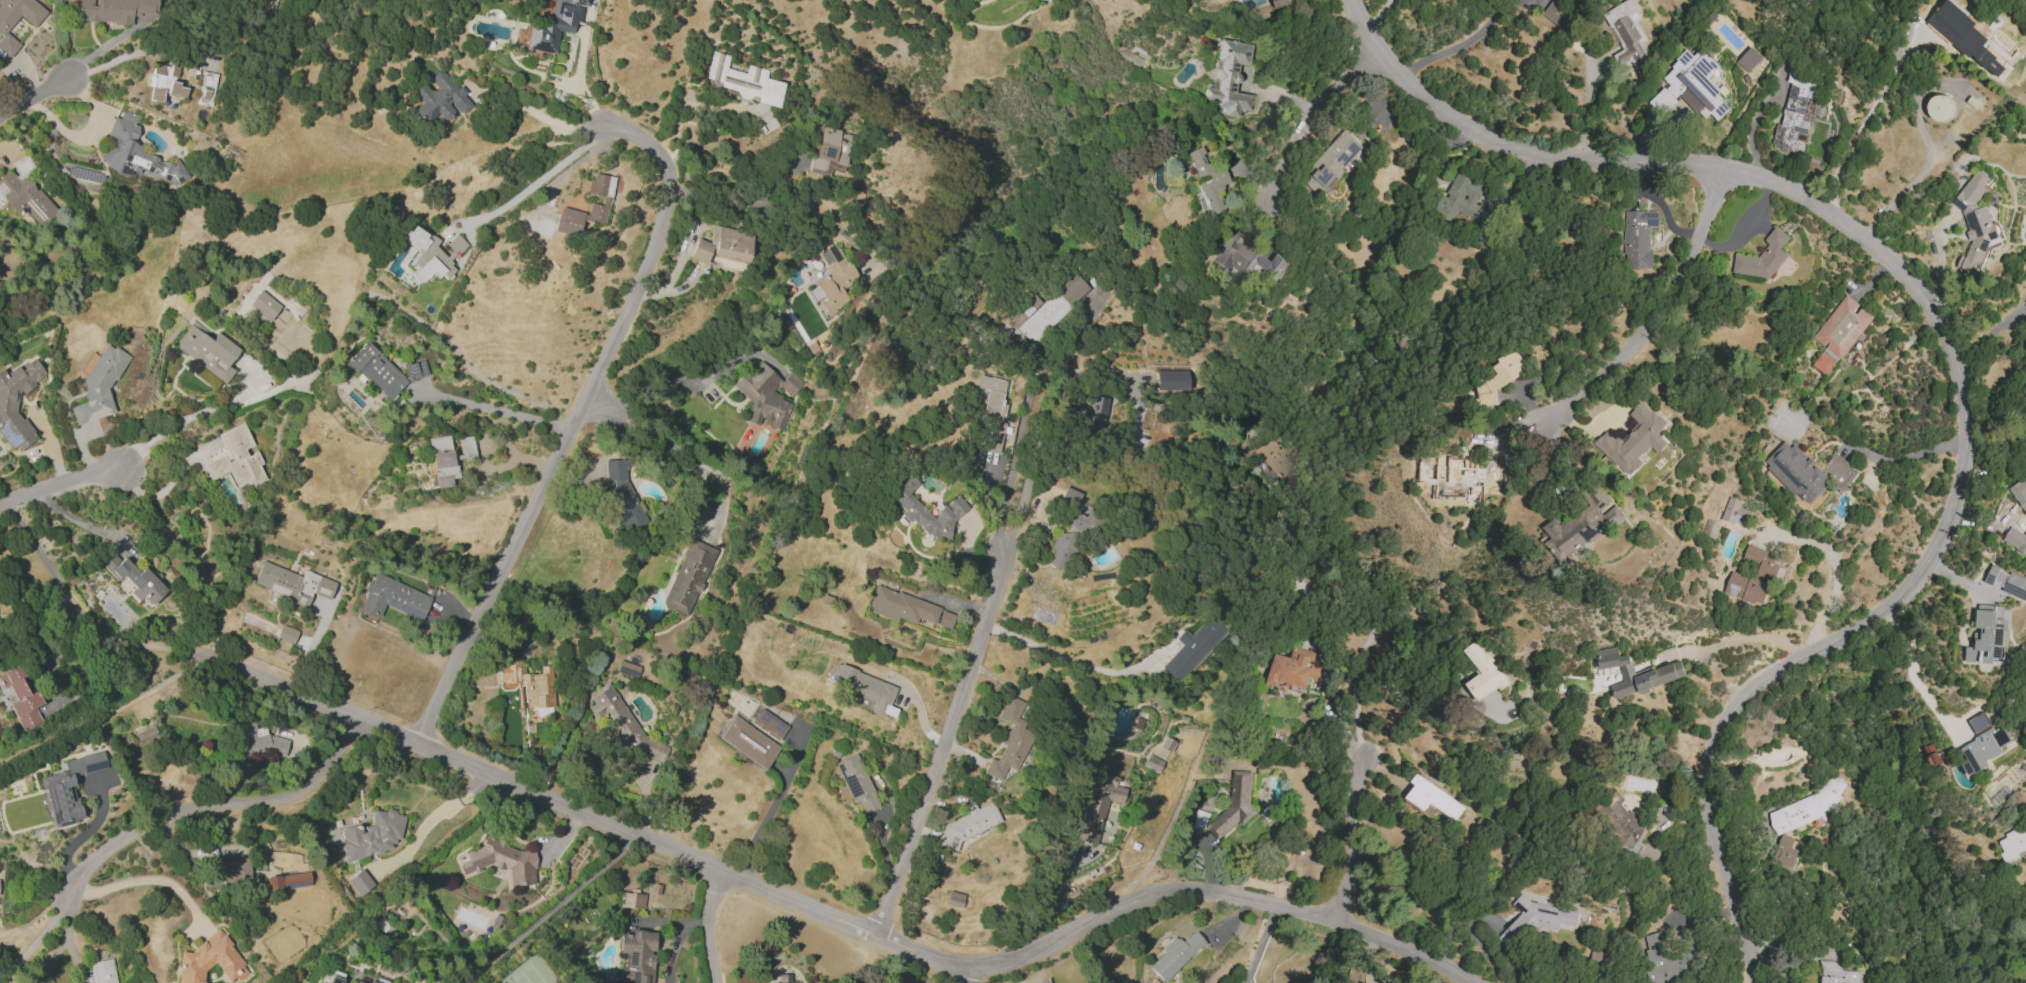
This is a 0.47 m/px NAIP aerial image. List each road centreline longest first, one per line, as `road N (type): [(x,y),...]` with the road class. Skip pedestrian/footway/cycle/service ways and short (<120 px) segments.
road 1 (residential): [(1757,982),(1702,786),(1710,752),(1752,686),(1849,636),(1916,585),(1953,514),(1966,465),(1966,414),(1949,339),(1912,279),(1822,206),(1772,180),(1682,166),(1566,162),(1483,135),(1435,108),(1376,50),(1351,0)]
road 2 (residential): [(1467,982),(1327,917),(1208,892),(1163,892),(1042,946),(965,968),(210,661)]
road 3 (residential): [(413,743),(600,371),(666,200),(665,159),(633,131),(602,125)]
road 4 (residential): [(877,932),(996,591),(999,552)]
road 5 (residential): [(60,895),(117,838),(175,811),(265,801),(319,778),(353,719)]
road 6 (residential): [(1721,170),(1697,260),(1649,335),(1550,428)]
road 7 (residential): [(1278,193),(1291,151),(1323,103),(1376,50)]
road 8 (residential): [(1327,917),(1346,893),(1353,865),(1365,757)]
road 9 (residential): [(123,468),(0,504)]

